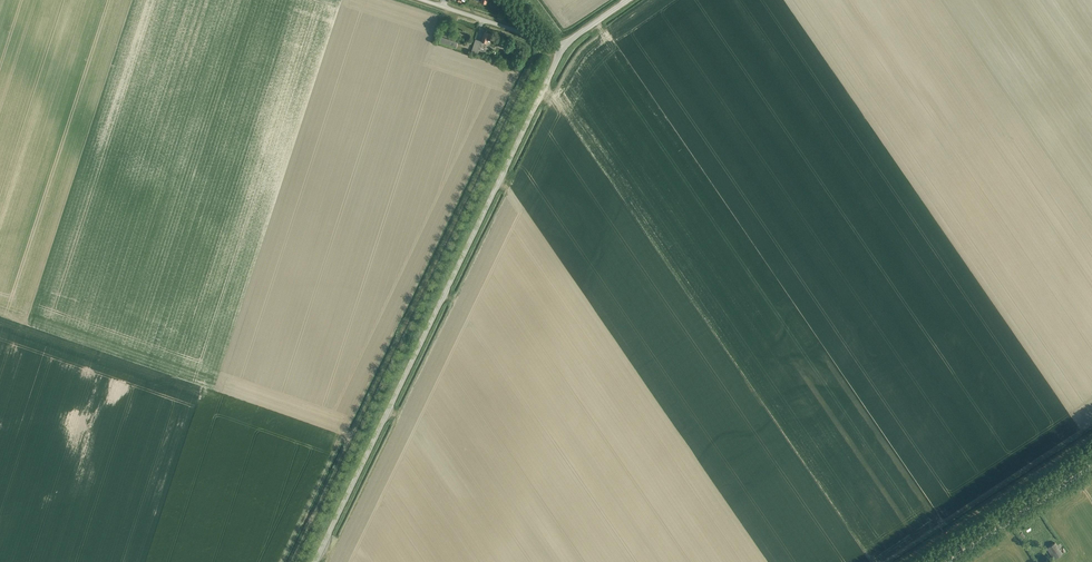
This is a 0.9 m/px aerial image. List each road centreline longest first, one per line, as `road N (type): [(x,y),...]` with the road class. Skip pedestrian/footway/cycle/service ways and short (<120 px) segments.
road 1 (track): [(544,41),(289,561)]
road 2 (unclassified): [(316,561),(562,48)]
road 3 (unclassified): [(949,561),(1091,467)]
road 4 (unclassified): [(562,48),(424,0)]

